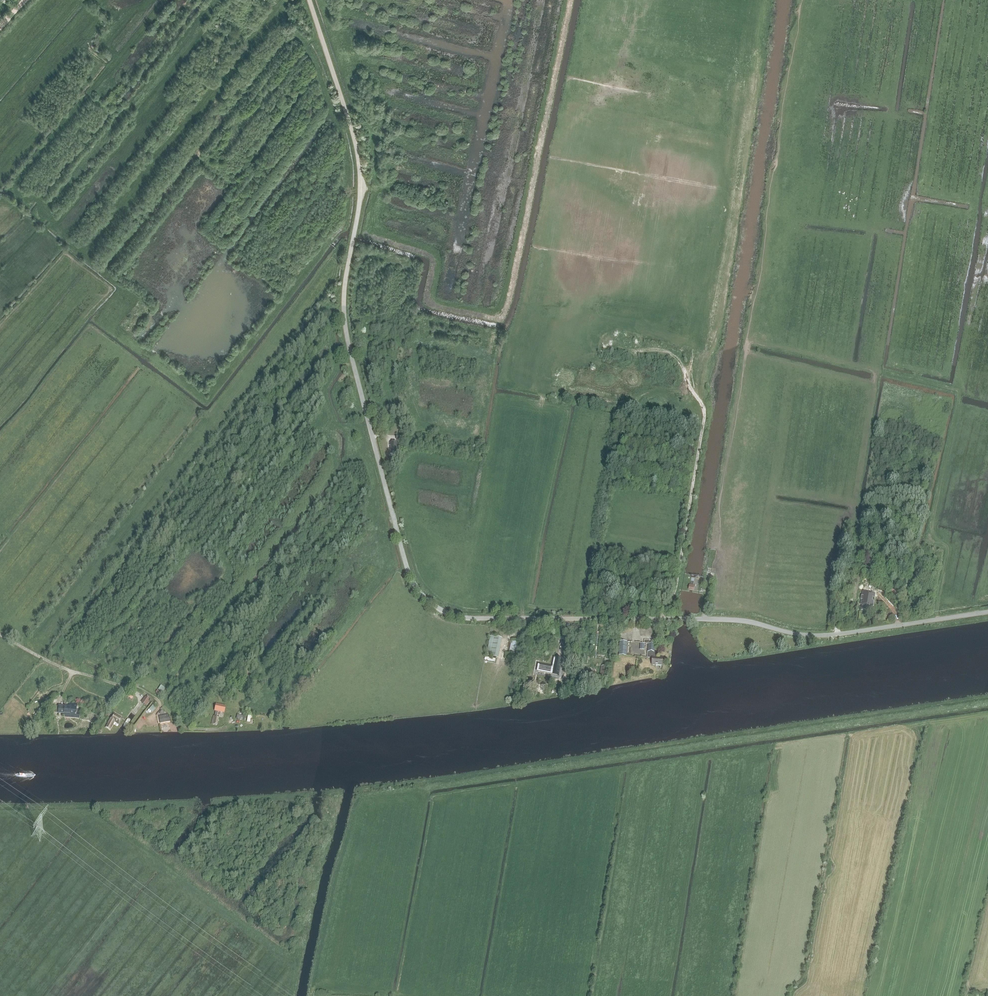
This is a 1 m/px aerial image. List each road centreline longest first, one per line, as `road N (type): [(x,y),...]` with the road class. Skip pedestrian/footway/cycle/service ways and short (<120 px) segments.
road 1 (unclassified): [(694,620),(469,618),(429,603),(417,587),(354,365),(344,289),(359,170),(309,0)]
road 2 (unclassified): [(694,620),(828,636),(987,612)]
road 3 (unclassified): [(215,726),(182,724),(157,696),(61,666),(0,635)]

